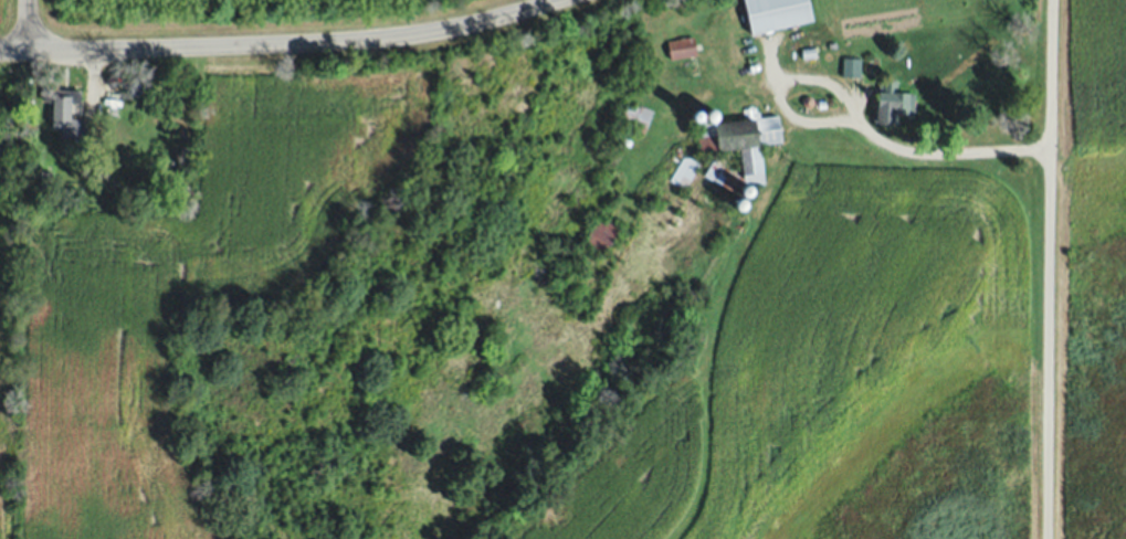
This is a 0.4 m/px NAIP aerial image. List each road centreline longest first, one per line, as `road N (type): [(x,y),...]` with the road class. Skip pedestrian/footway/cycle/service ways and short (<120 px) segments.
road 1 (residential): [(559,0),(438,32),(347,43),(0,53)]
road 2 (residential): [(1054,0),(1049,538)]

